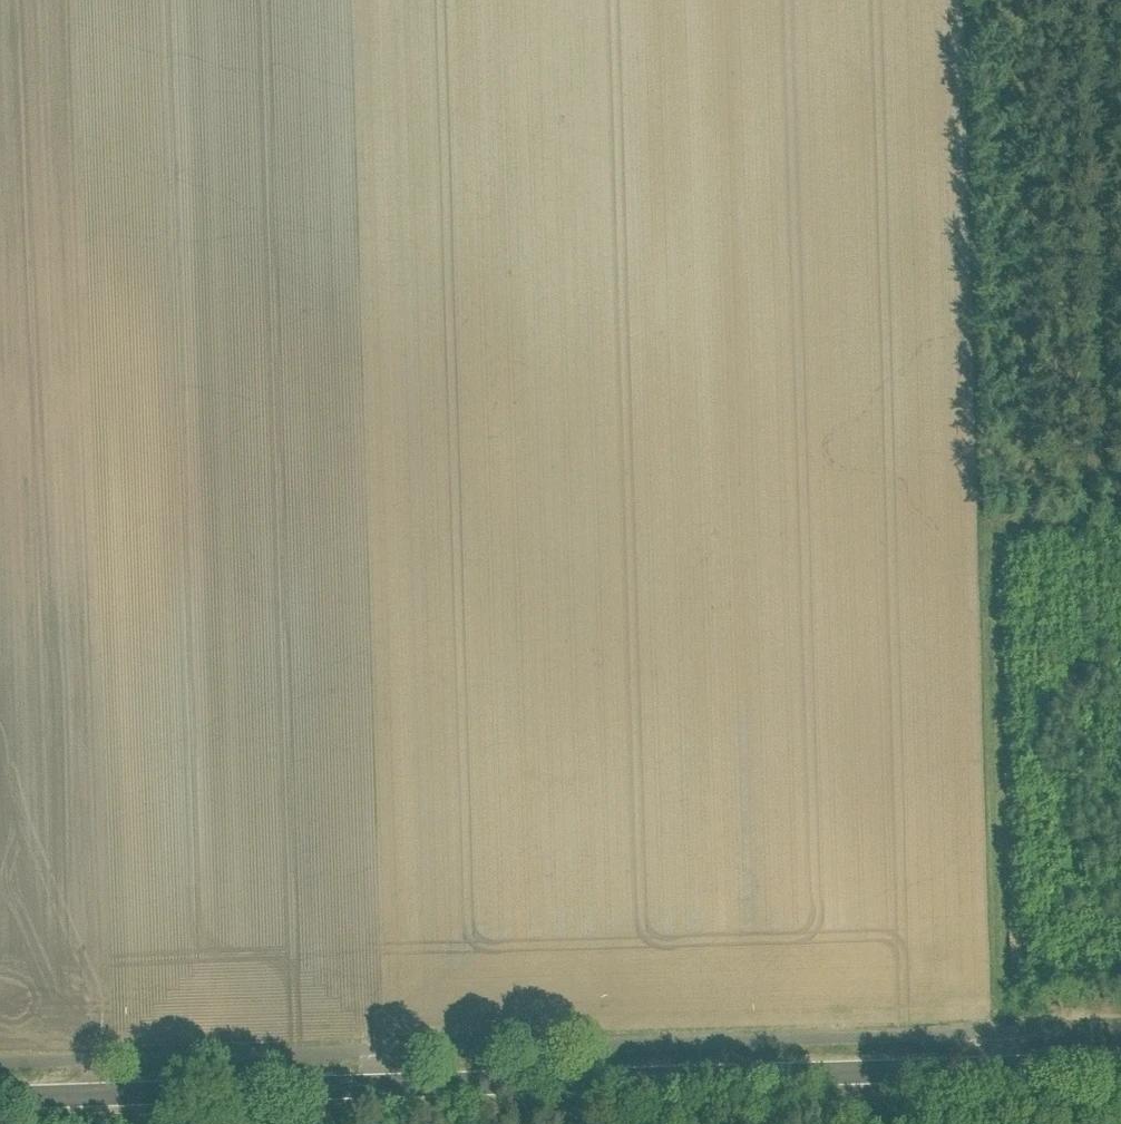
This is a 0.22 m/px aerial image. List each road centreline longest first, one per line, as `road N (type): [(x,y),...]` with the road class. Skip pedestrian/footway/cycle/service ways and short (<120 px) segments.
road 1 (tertiary): [(0,1102),(1120,1065)]

